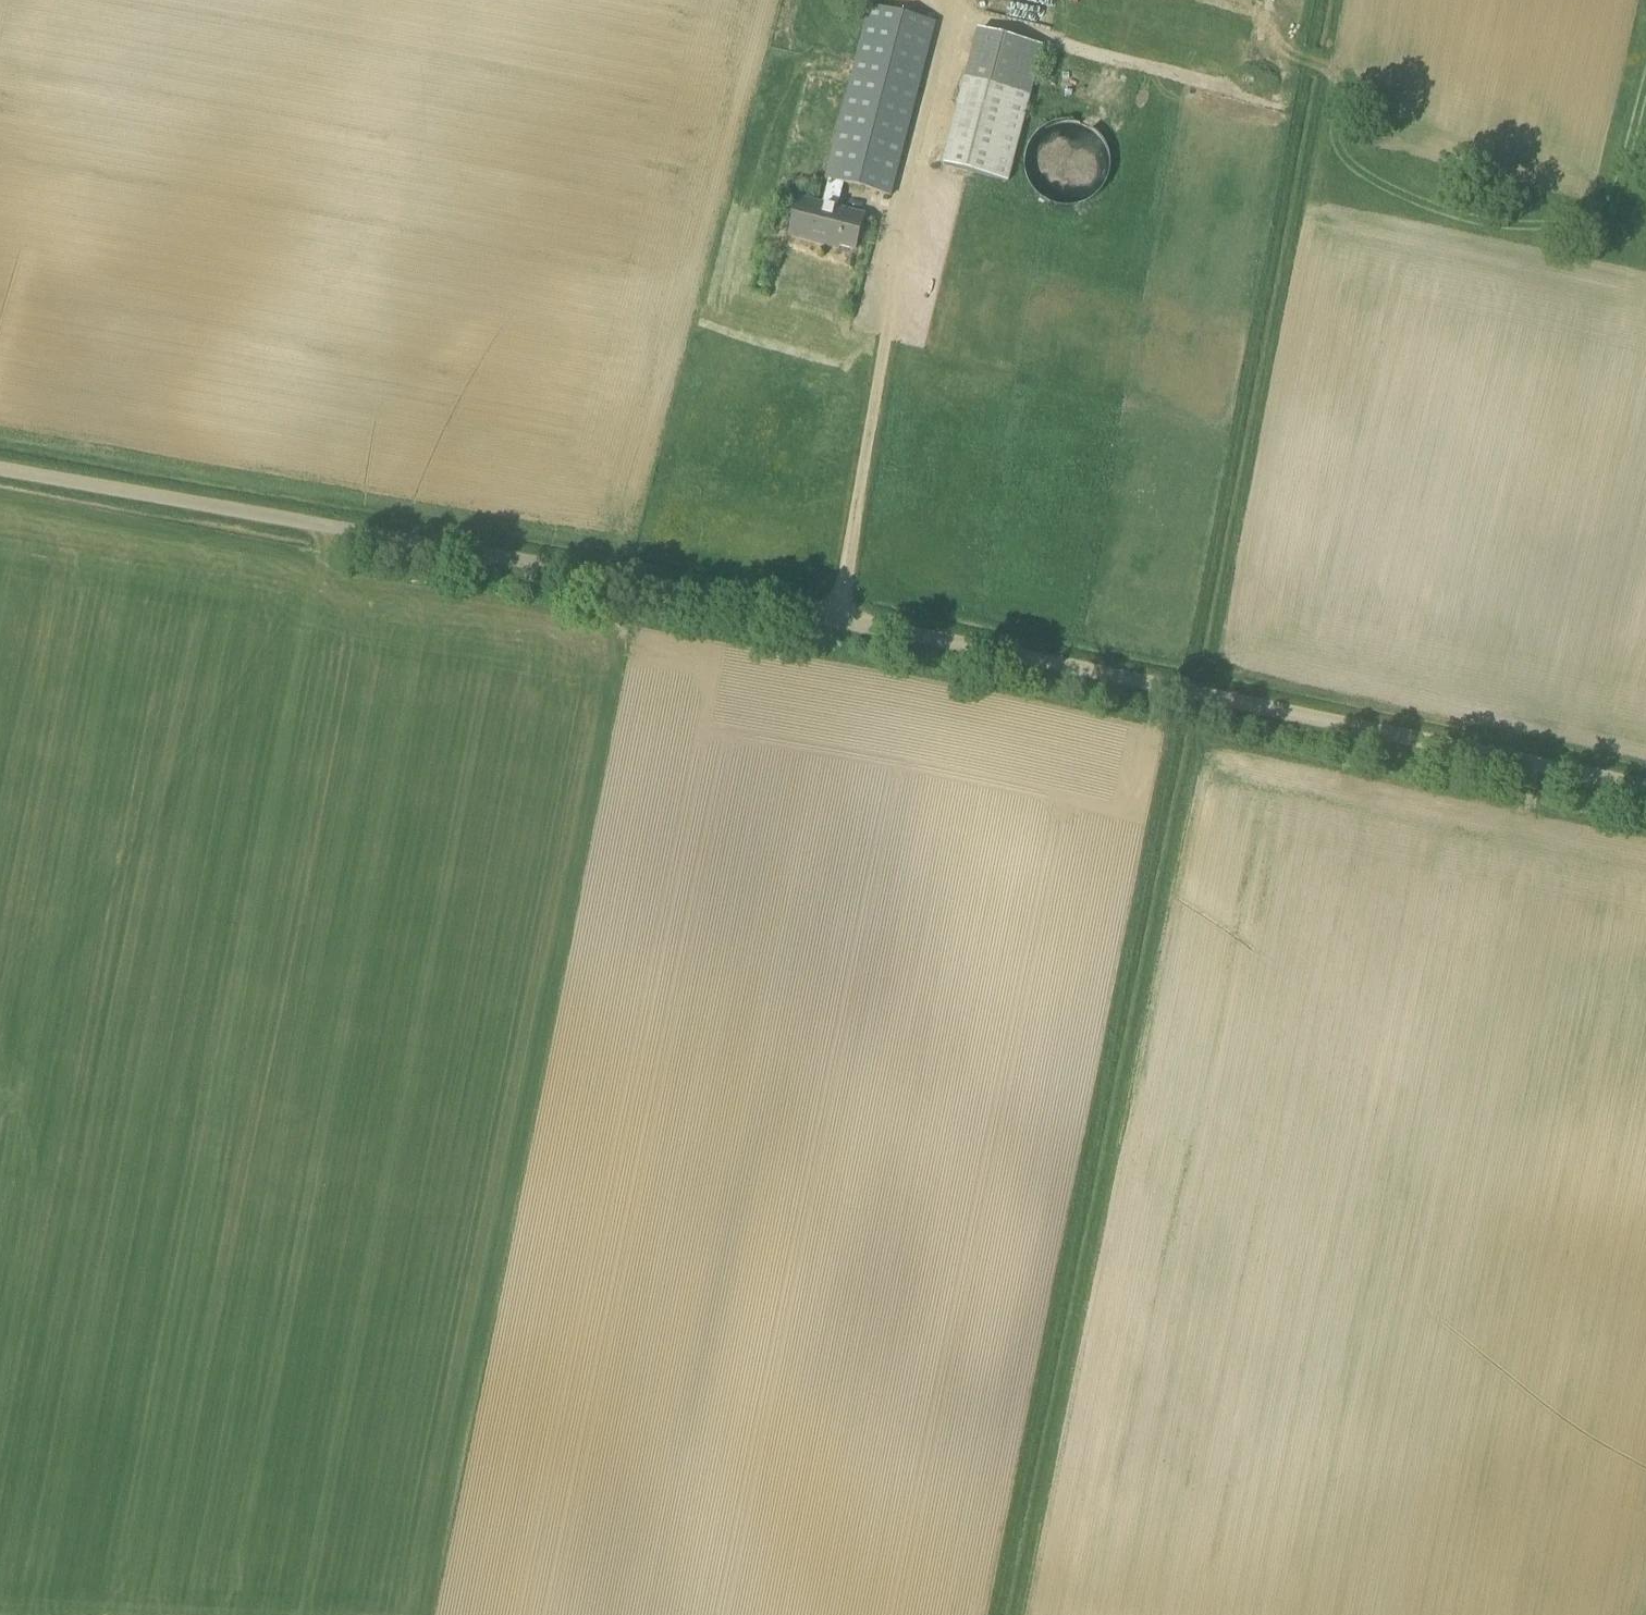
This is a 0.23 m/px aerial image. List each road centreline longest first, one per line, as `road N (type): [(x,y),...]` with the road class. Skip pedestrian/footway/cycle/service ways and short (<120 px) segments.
road 1 (unclassified): [(1645,791),(432,547),(0,471)]

